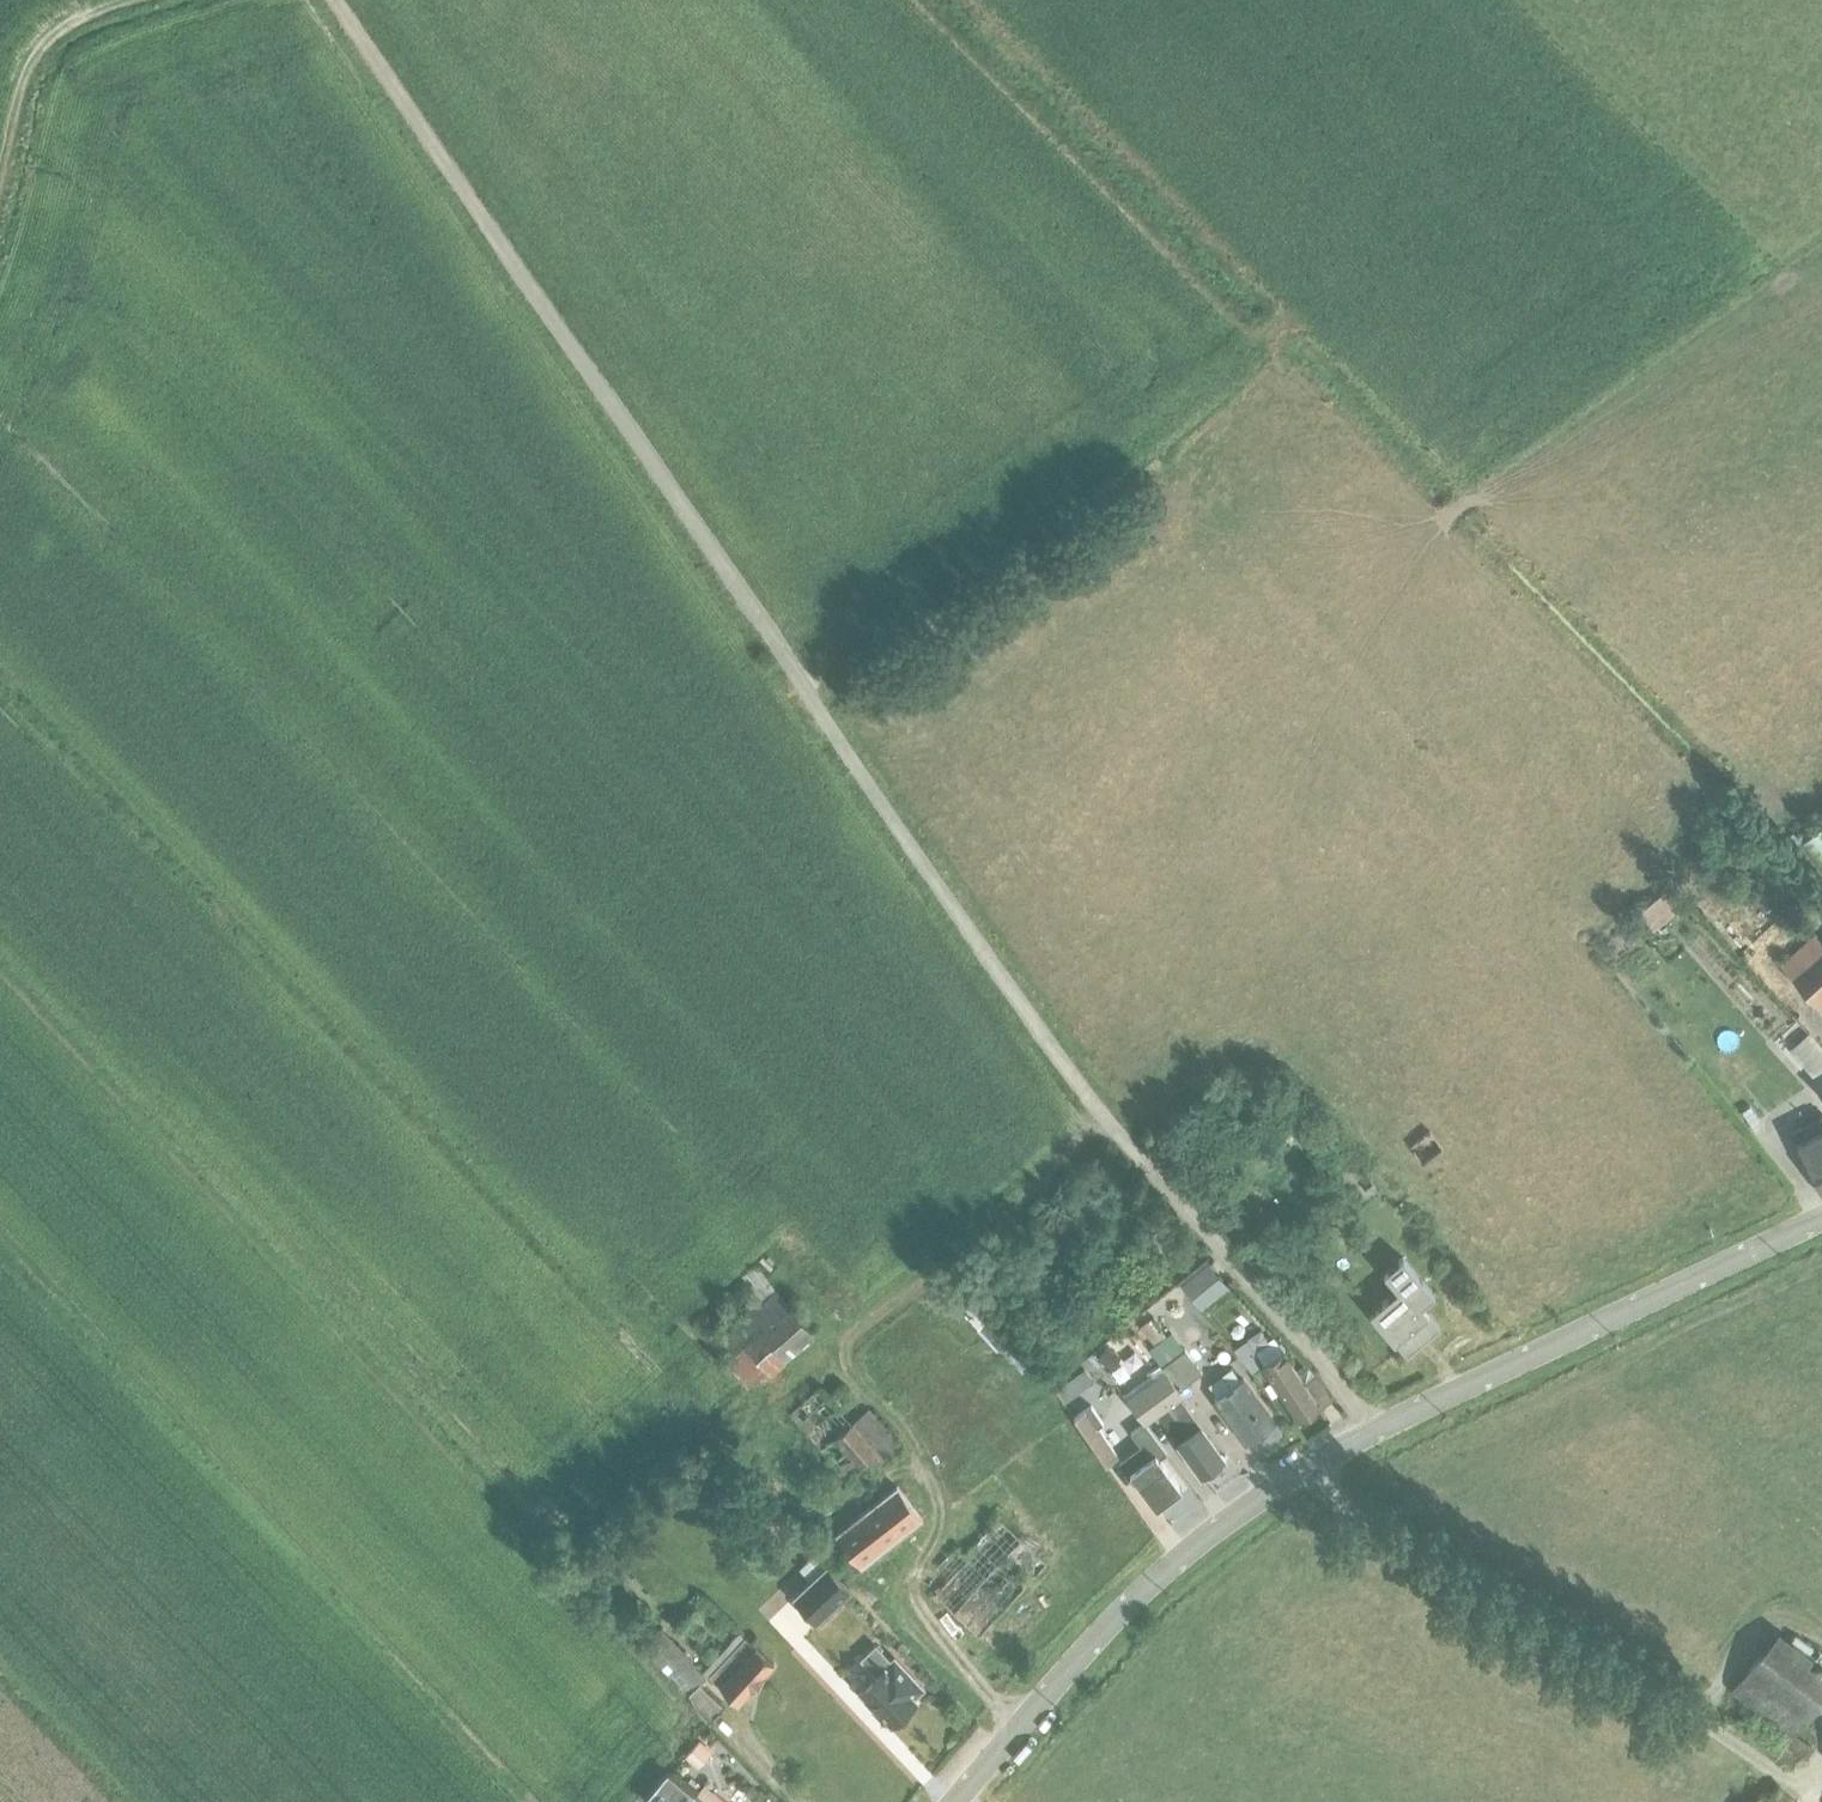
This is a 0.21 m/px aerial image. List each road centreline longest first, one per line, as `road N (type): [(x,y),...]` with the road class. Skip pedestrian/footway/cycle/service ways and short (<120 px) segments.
road 1 (track): [(331,0),(1001,977),(1108,1118),(1375,1427)]
road 2 (residential): [(1821,1213),(1375,1427),(1289,1478),(1199,1541),(949,1801)]

